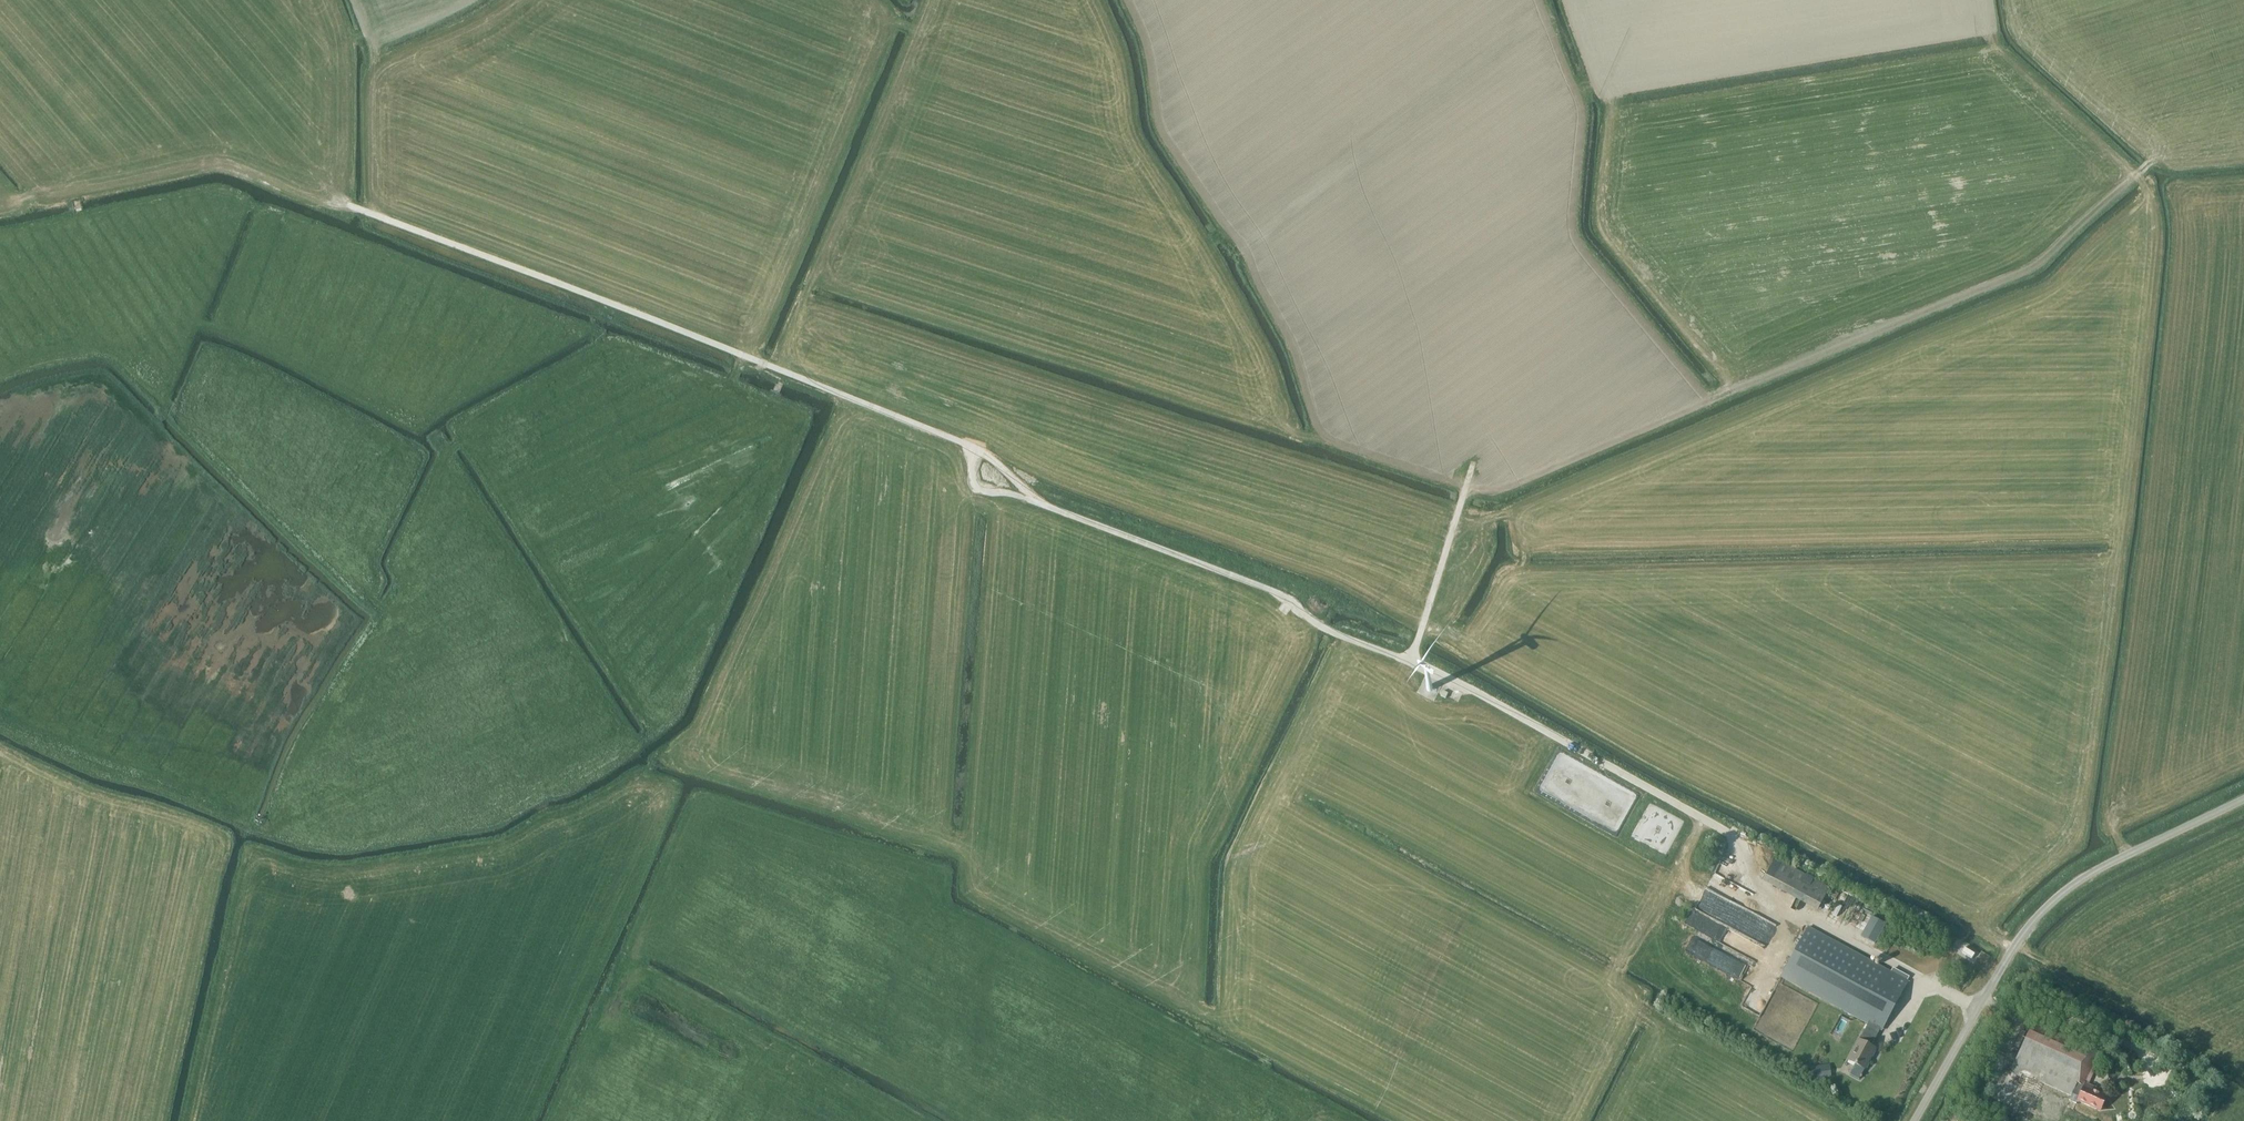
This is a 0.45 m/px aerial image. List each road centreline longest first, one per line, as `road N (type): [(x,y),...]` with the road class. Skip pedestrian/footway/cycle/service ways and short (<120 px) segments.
road 1 (unclassified): [(1915,1120),(2008,959),(2048,908),(2122,860),(2243,802)]

